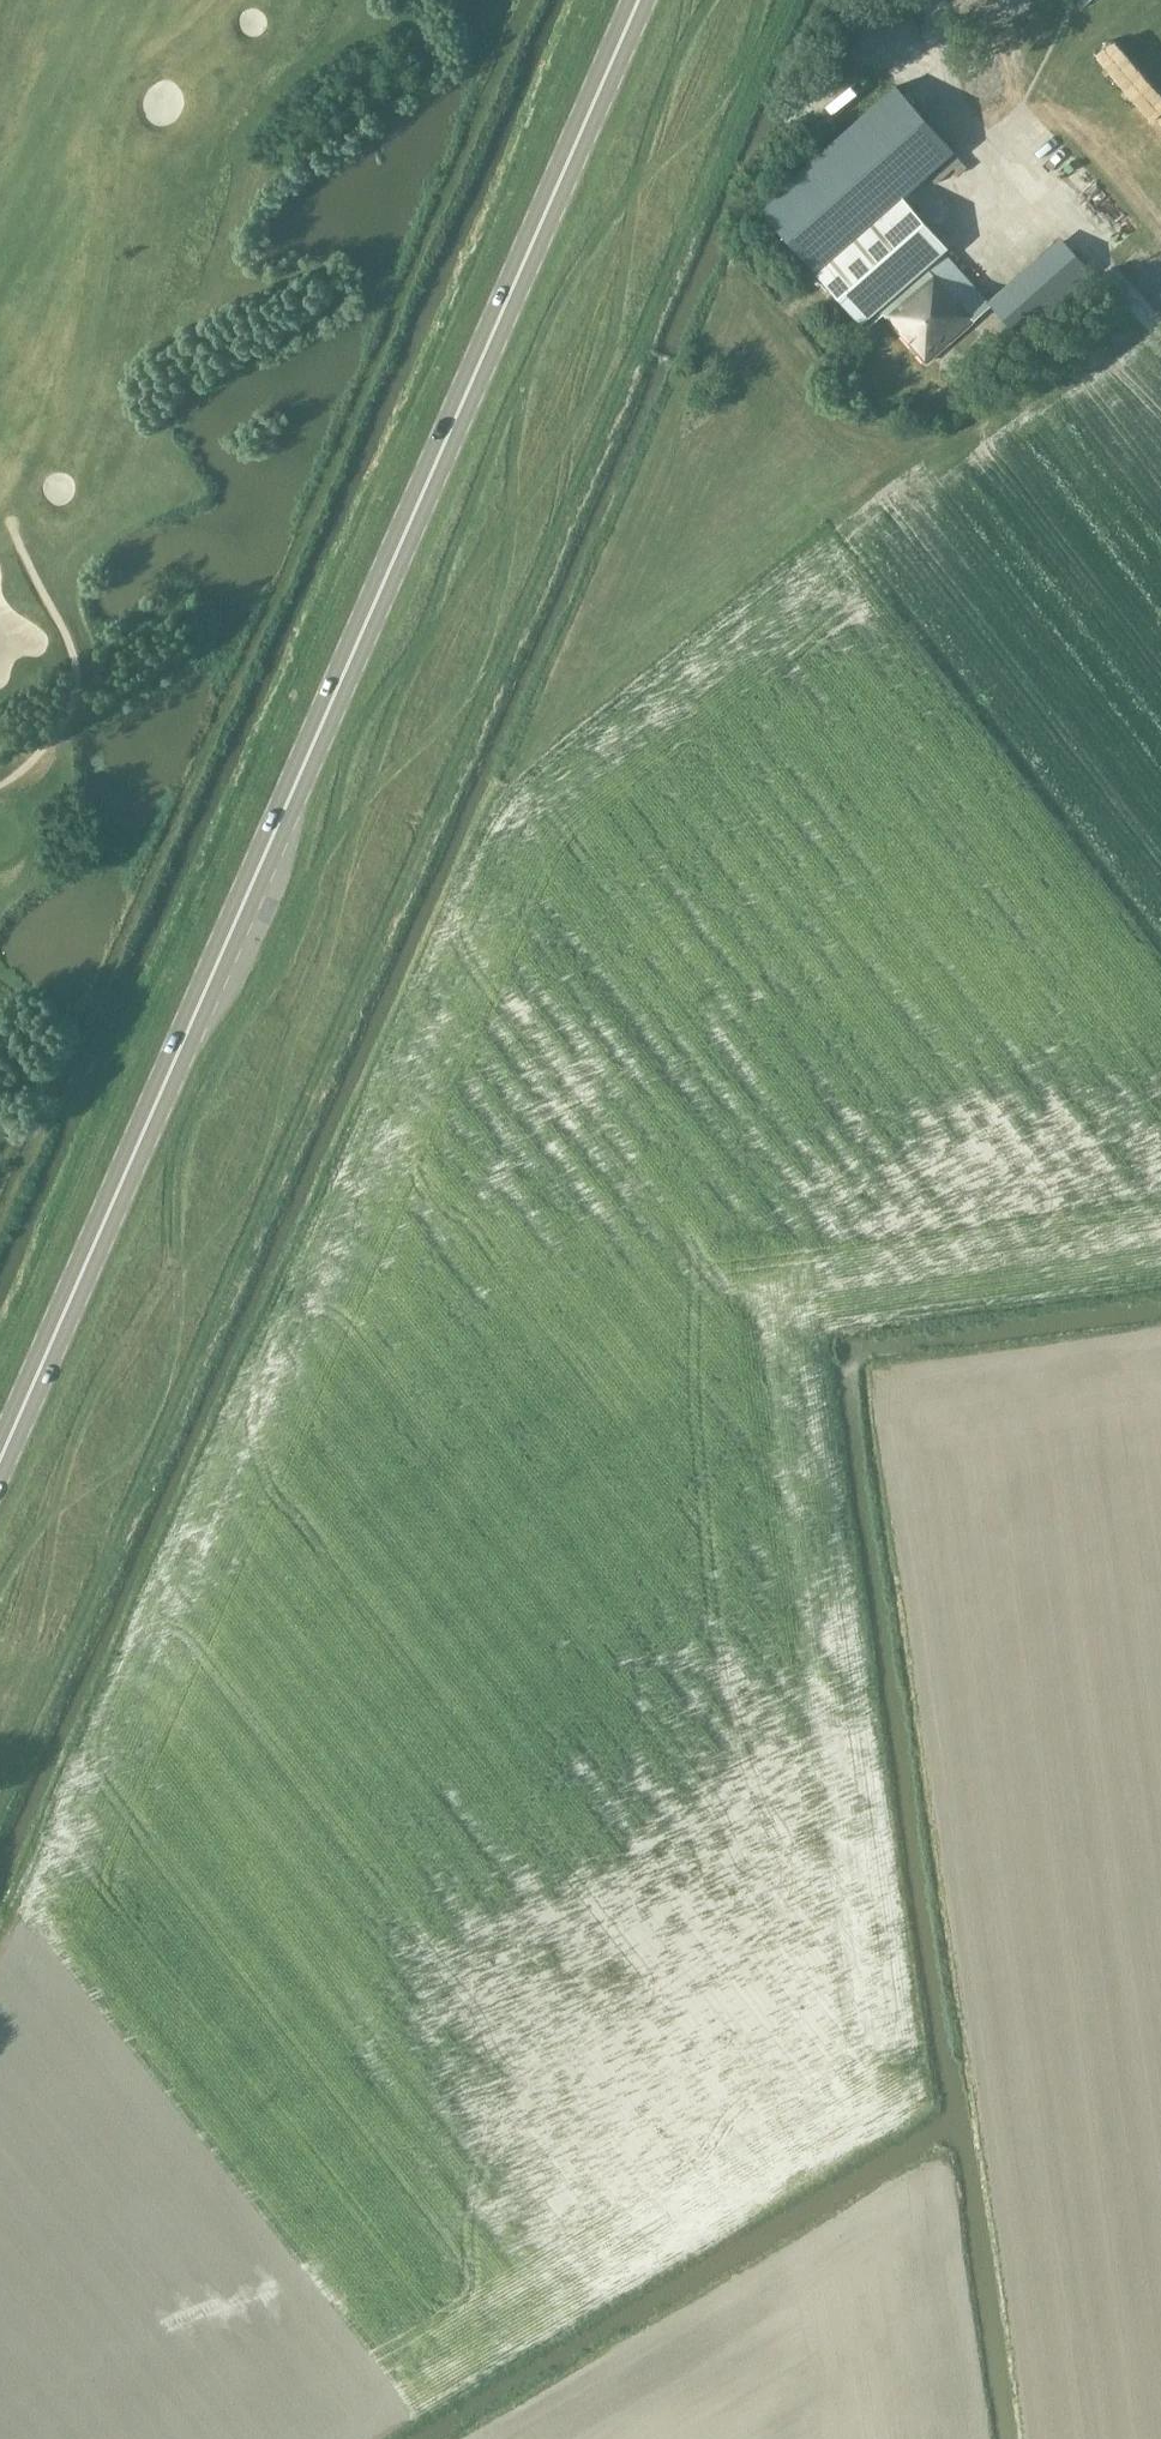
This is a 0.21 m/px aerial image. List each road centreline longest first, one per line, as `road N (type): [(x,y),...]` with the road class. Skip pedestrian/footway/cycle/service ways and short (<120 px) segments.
road 1 (primary): [(0,1462),(646,0)]

